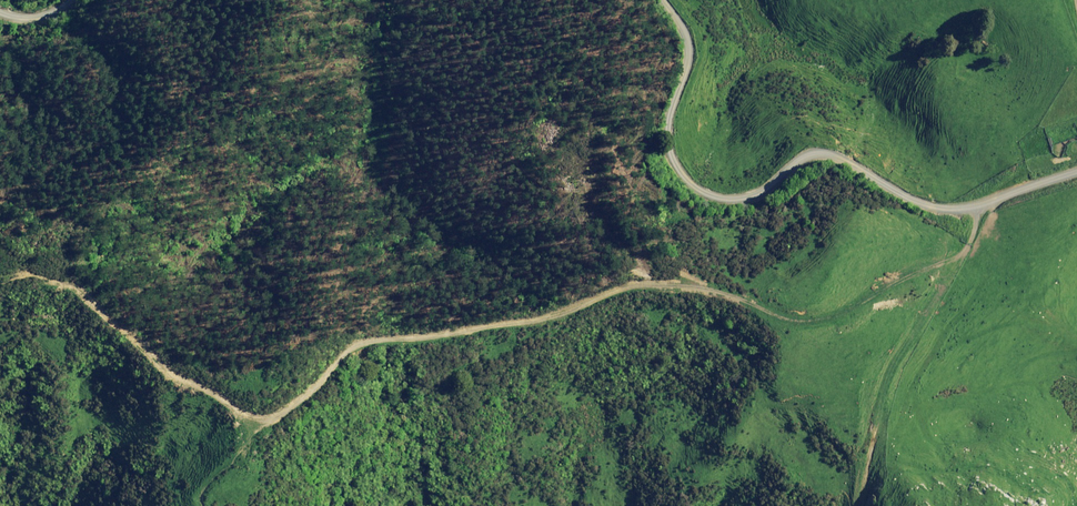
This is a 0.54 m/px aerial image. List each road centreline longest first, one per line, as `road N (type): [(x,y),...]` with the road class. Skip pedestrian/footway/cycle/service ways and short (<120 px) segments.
road 1 (track): [(0,254),(88,299),(194,387),(253,421),(277,419),(349,353),(531,324),(612,289),(699,286),(829,317),(947,266),(961,251),(973,205)]
road 2 (unclassified): [(1076,172),(966,208),(908,197),(843,159),(808,155),(761,190),(717,194),(688,173),(668,133),(688,57),(686,33),(666,0)]

